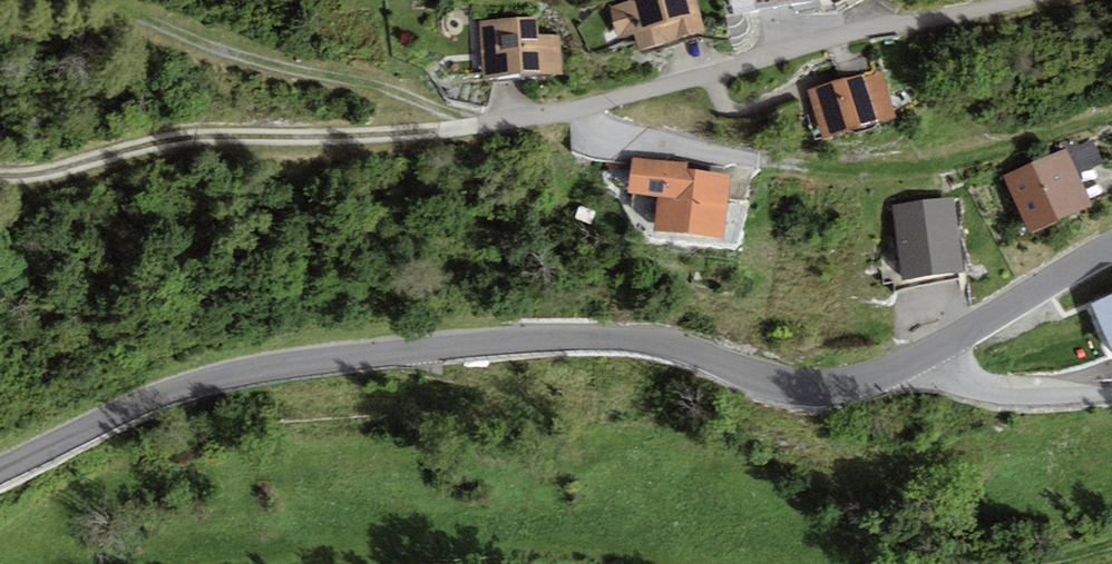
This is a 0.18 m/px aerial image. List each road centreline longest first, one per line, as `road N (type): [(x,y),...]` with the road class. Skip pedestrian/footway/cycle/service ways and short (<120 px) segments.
road 1 (residential): [(0,175),(58,170),(187,138),(483,124),(993,0)]
road 2 (residential): [(0,470),(186,386),(307,361),(610,337),(826,387),(933,352)]
road 3 (track): [(483,124),(383,87),(265,63),(97,0)]
road 4 (track): [(810,165),(878,169),(951,161),(1111,118)]
road 5 (residential): [(933,352),(1111,247)]
road 6 (unclassified): [(933,352),(963,380),(1005,392),(1111,394)]
road 7 (track): [(979,563),(1111,542)]

